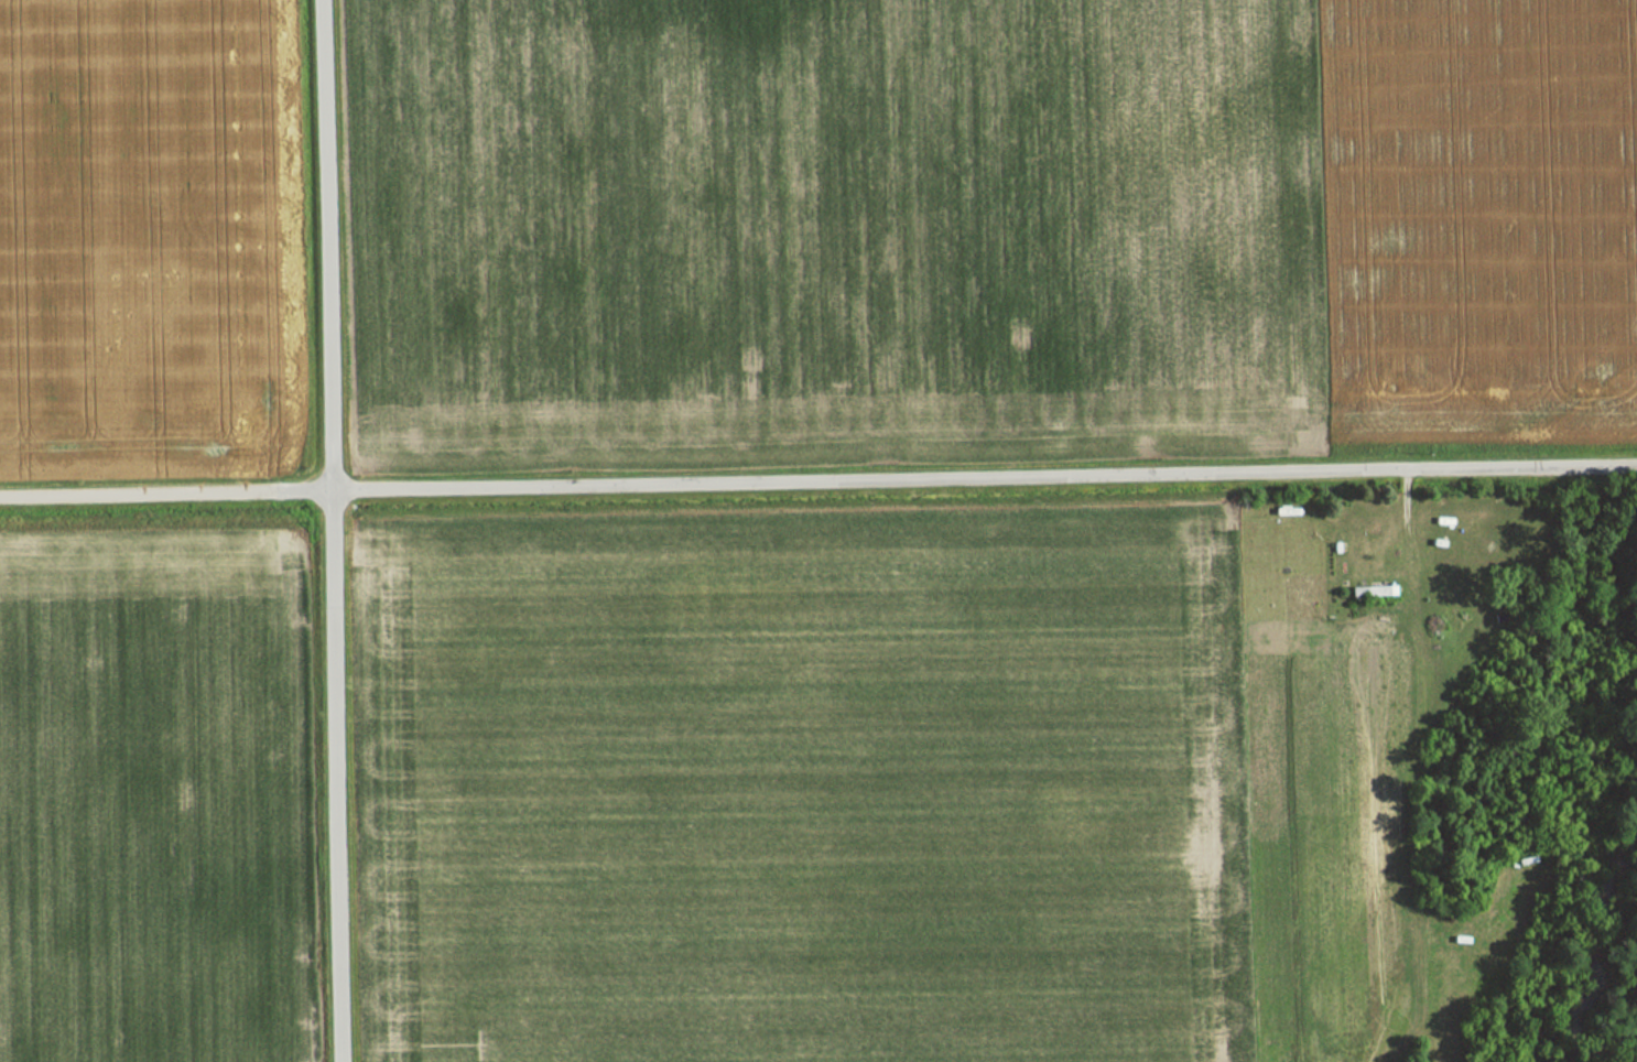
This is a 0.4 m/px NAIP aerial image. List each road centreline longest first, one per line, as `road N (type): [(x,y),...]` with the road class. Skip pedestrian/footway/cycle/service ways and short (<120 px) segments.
road 1 (residential): [(333,490),(1636,468)]
road 2 (residential): [(343,1061),(333,490)]
road 3 (residential): [(333,490),(318,0)]
road 4 (residential): [(0,495),(333,490)]

